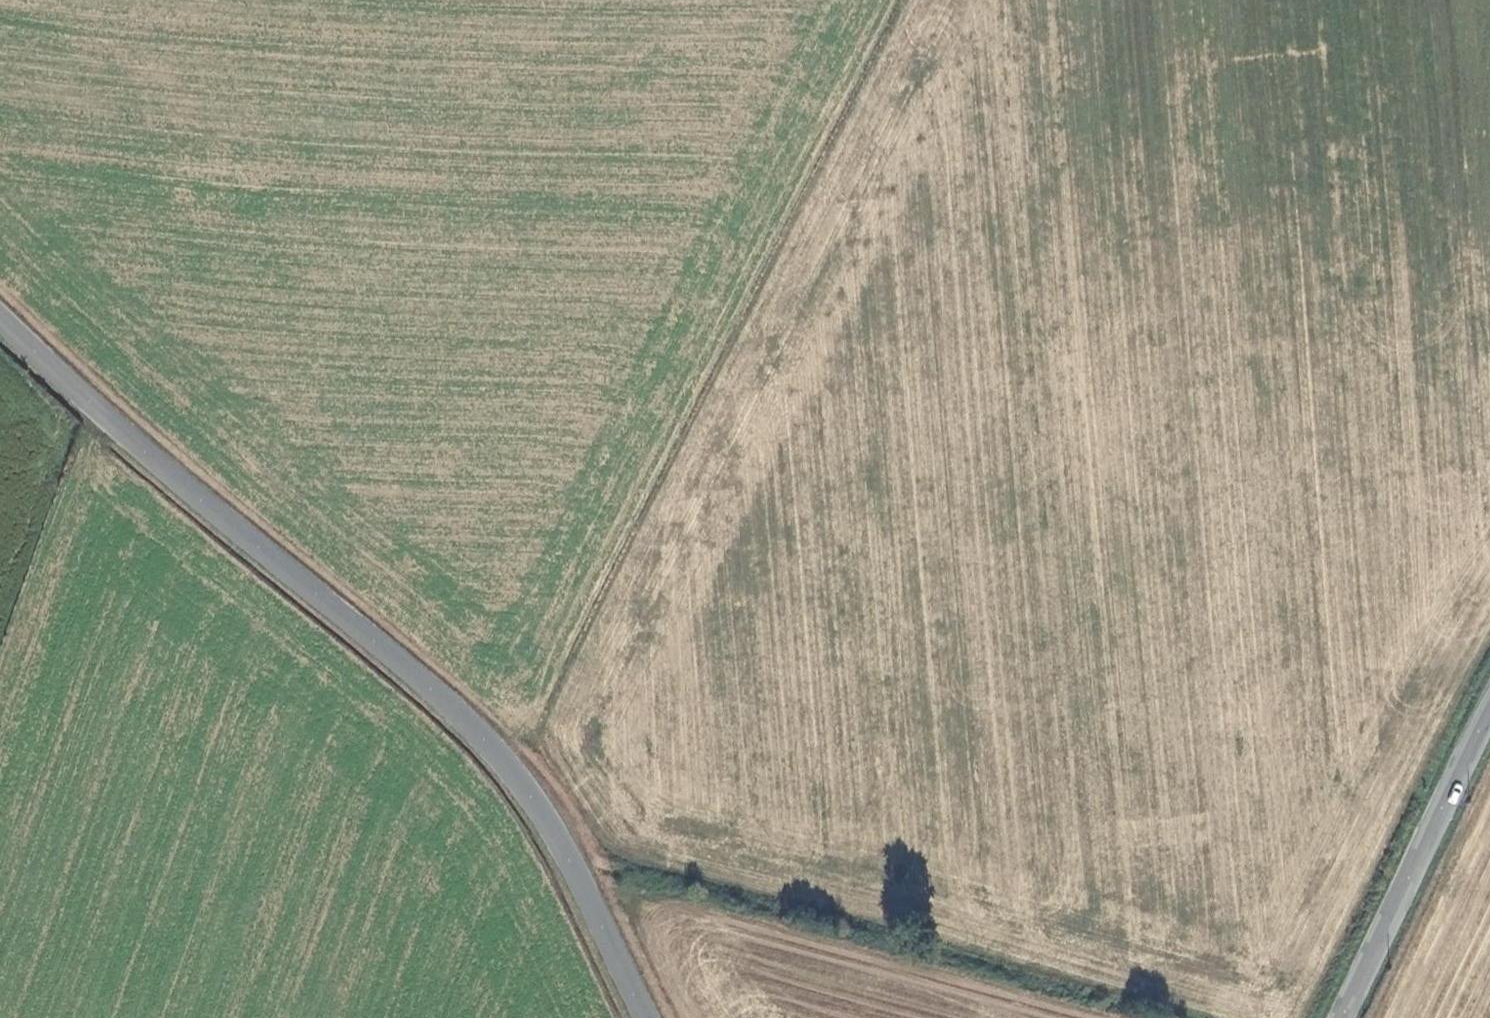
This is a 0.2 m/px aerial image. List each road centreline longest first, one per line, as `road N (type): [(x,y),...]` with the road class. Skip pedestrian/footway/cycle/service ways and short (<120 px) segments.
road 1 (tertiary): [(648,1017),(592,903),(499,756),(0,317)]
road 2 (tertiary): [(1337,1017),(1489,711)]

